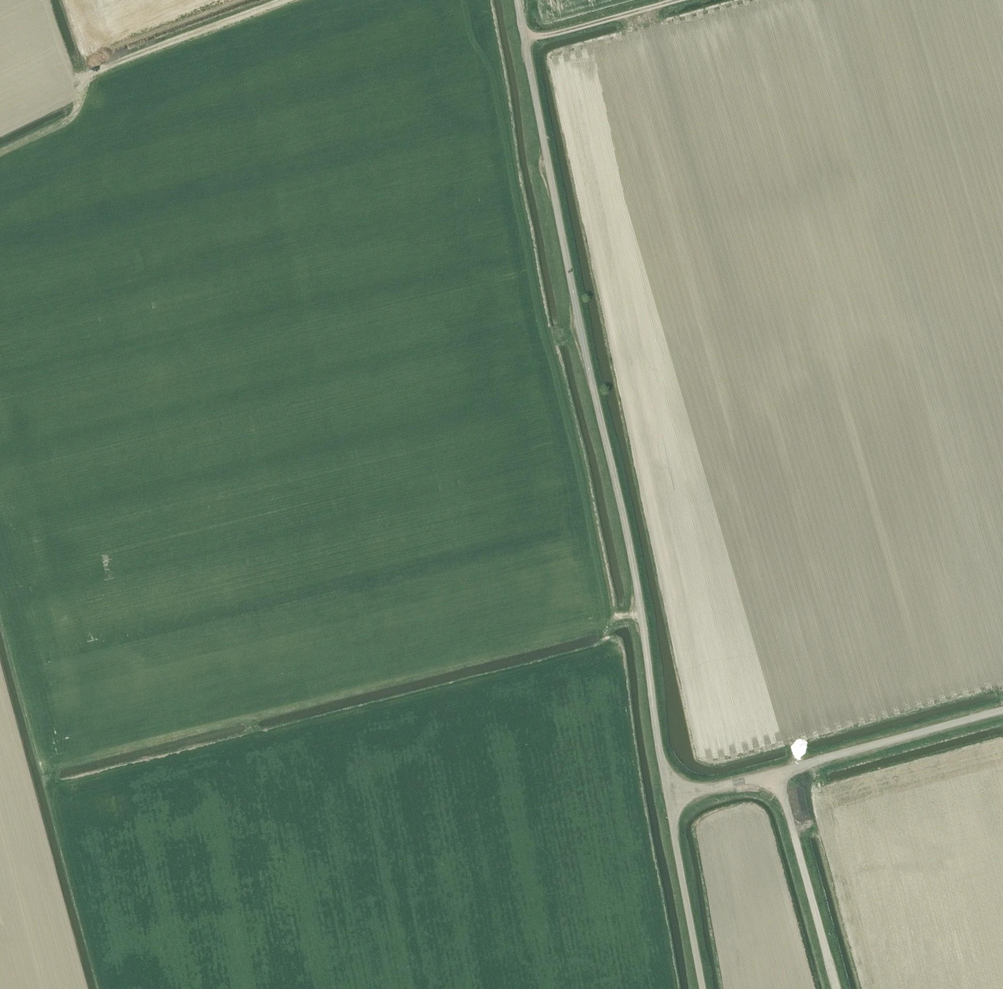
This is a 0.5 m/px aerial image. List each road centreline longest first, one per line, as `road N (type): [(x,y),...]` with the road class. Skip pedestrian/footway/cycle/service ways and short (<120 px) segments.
road 1 (unclassified): [(703,988),(633,560),(518,0)]
road 2 (track): [(301,0),(78,86)]
road 3 (track): [(523,33),(554,35),(680,0)]

